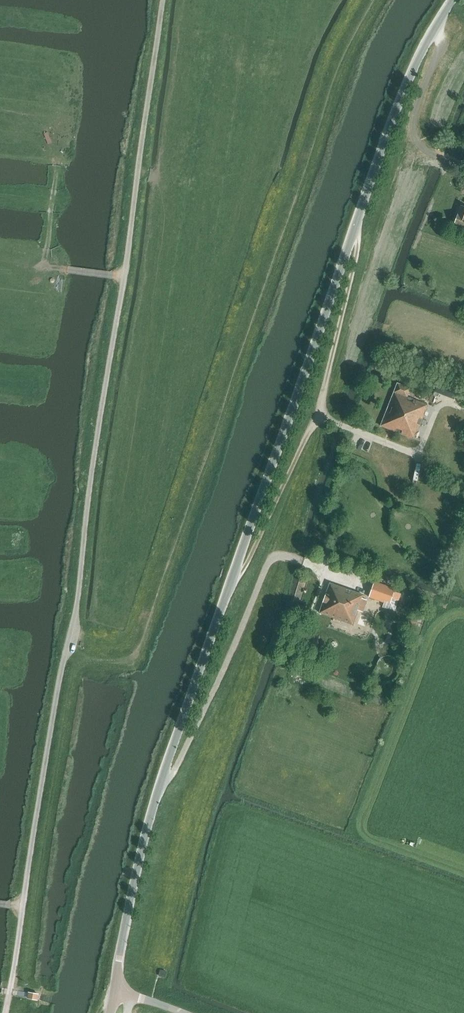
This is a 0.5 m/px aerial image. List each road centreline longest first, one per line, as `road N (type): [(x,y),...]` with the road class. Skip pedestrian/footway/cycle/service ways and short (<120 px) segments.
road 1 (unclassified): [(115,989),(149,827),(184,722),(400,105),(456,0)]
road 2 (unclassified): [(73,621),(164,0)]
road 3 (track): [(6,1012),(73,621)]
road 4 (track): [(58,156),(44,267),(125,277)]

